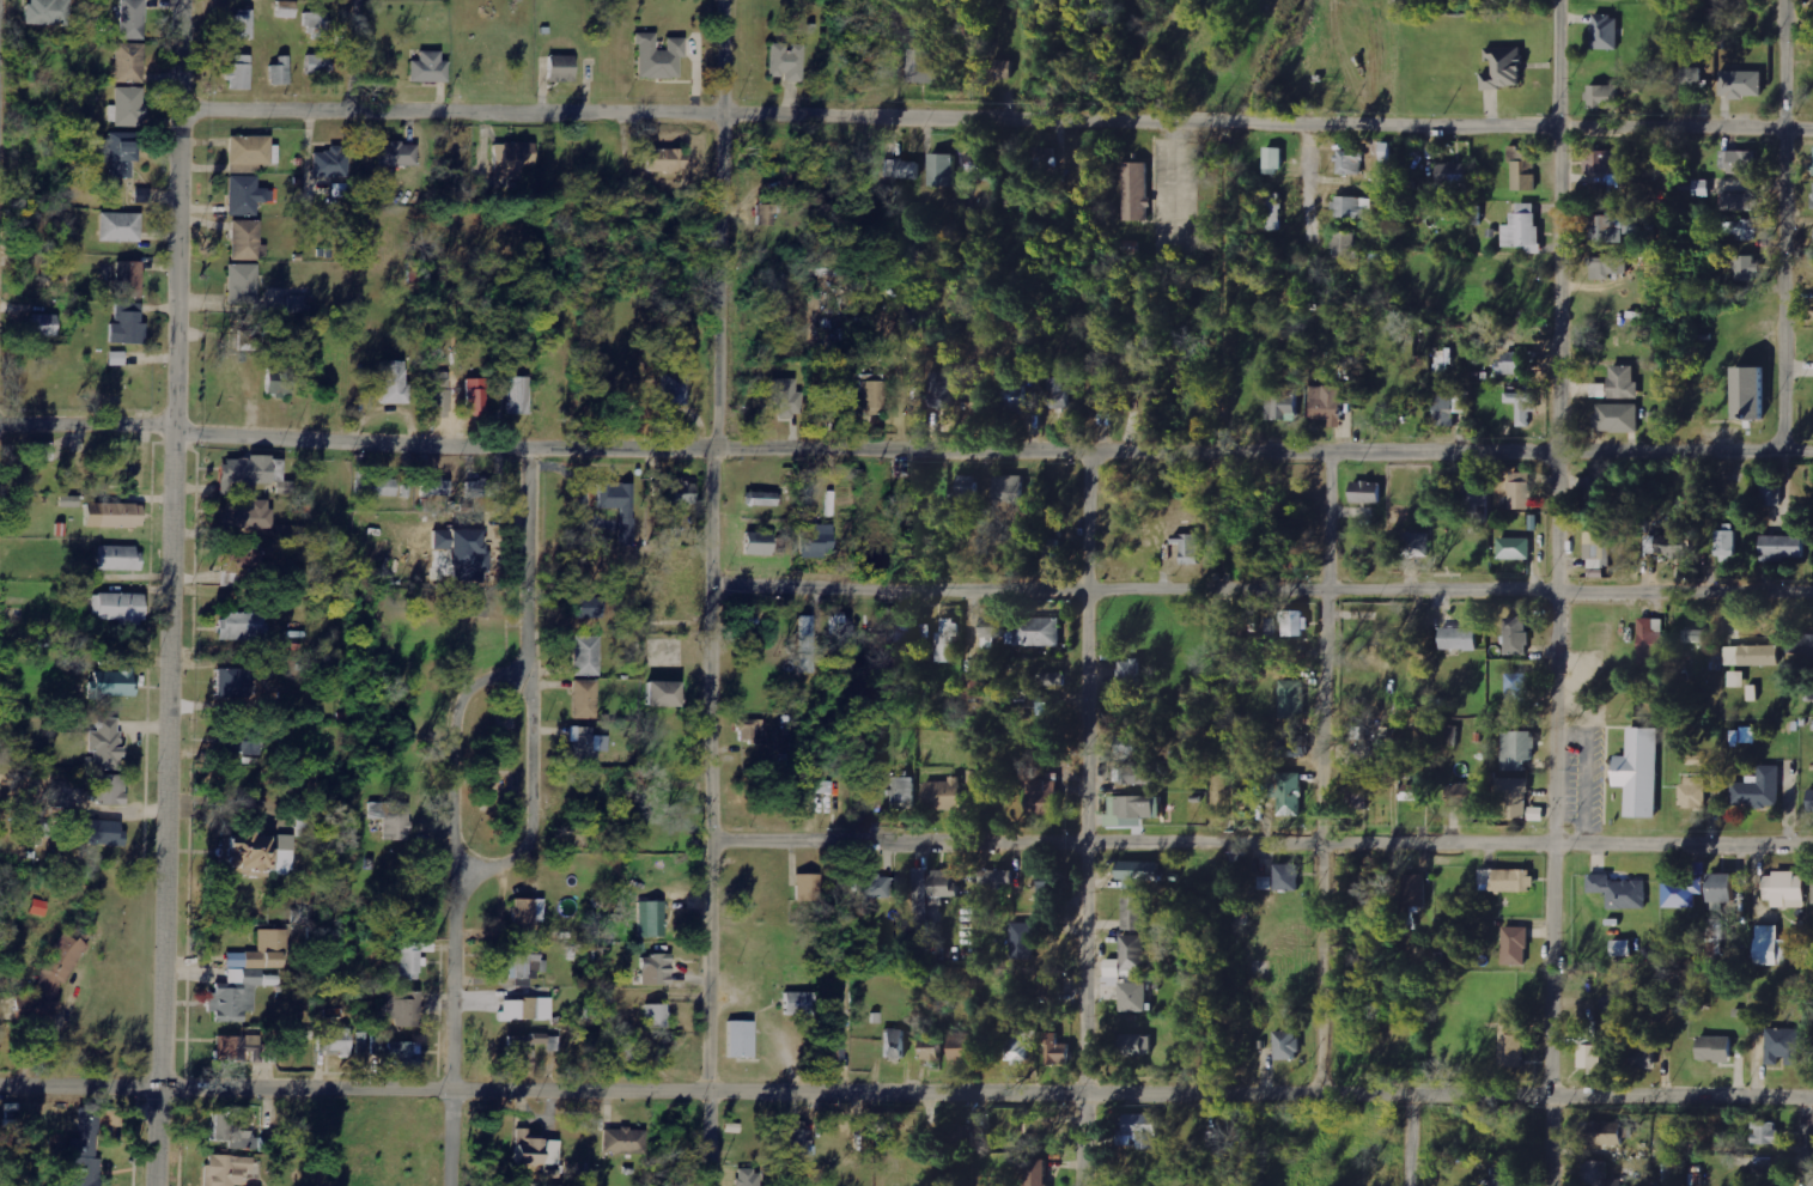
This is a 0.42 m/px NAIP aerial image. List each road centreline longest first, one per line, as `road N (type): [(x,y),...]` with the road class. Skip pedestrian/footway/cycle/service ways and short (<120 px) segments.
road 1 (residential): [(1812,127),(178,110)]
road 2 (tertiary): [(155,1185),(181,0)]
road 3 (residential): [(708,1185),(723,0)]
road 4 (residential): [(1547,1185),(1561,0)]
road 5 (residential): [(1812,845),(711,840)]
road 6 (residential): [(1812,592),(716,588)]
road 7 (residential): [(1812,453),(718,451)]
road 8 (residential): [(1083,1095),(0,1088)]
road 9 (residential): [(1082,1185),(1085,450)]
road 10 (residential): [(1083,1095),(1812,1101)]
road 11 (residential): [(718,451),(0,423)]
road 12 (residential): [(1328,451),(1315,1096)]
road 13 (residential): [(463,868),(513,859),(531,808),(535,655),(525,445)]
road 14 (residential): [(1779,452),(1784,0)]
road 15 (residential): [(451,1185),(463,868)]
road 16 (residential): [(463,868),(460,701),(474,681),(535,655)]
road 17 (residential): [(1309,122),(1308,299)]

